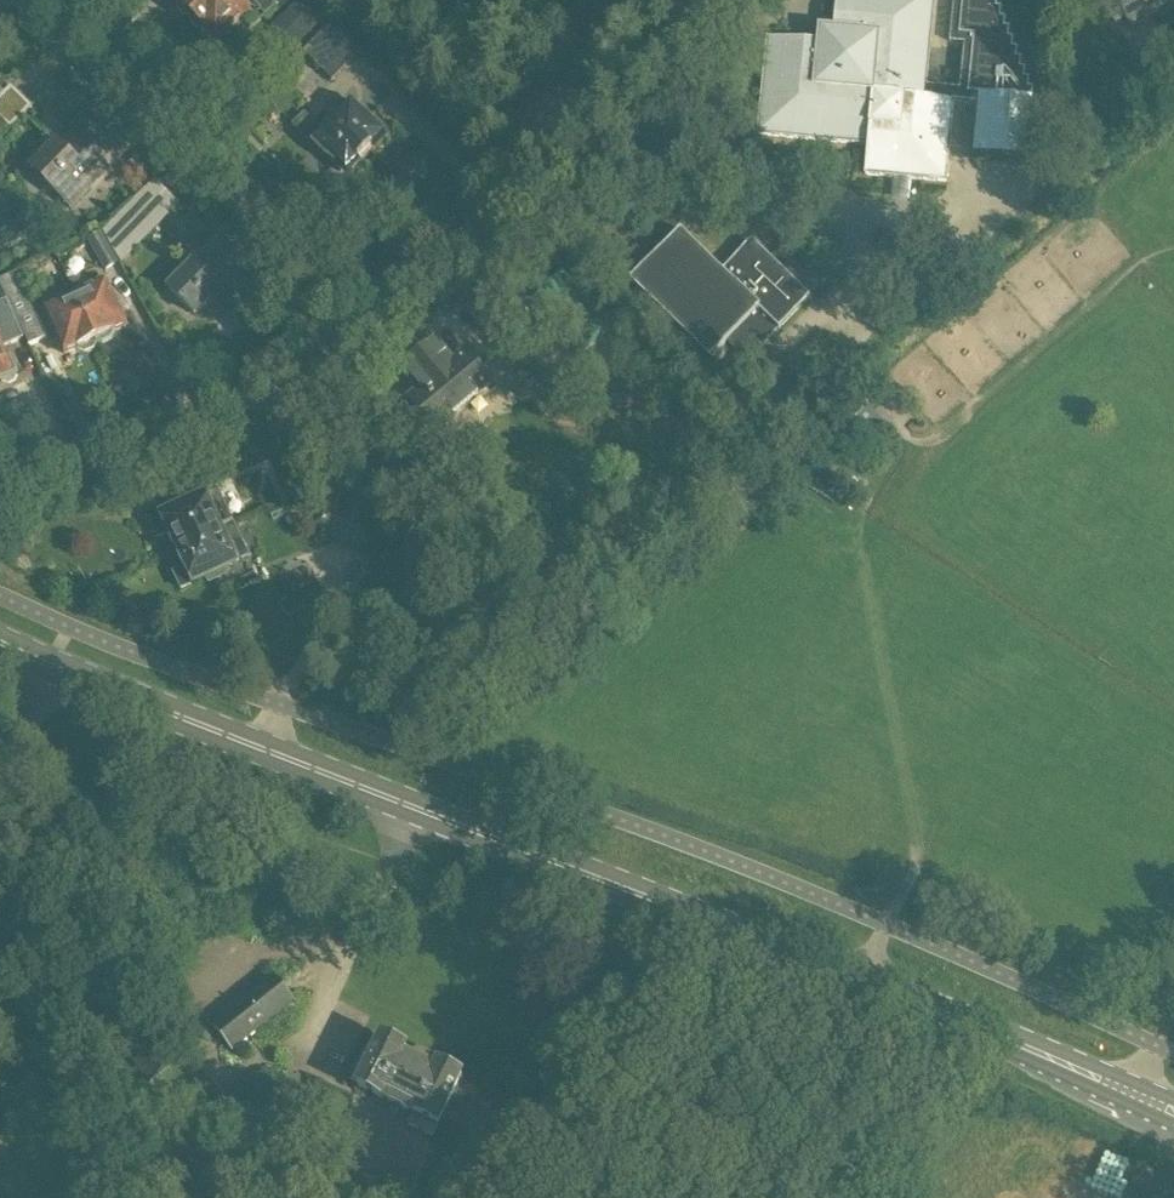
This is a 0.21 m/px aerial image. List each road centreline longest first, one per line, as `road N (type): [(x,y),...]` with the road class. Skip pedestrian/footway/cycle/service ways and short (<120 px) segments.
road 1 (primary): [(1173,1111),(50,666)]
road 2 (residential): [(0,490),(99,459),(192,417),(362,297),(100,33),(37,0)]
road 3 (track): [(448,0),(553,99)]

